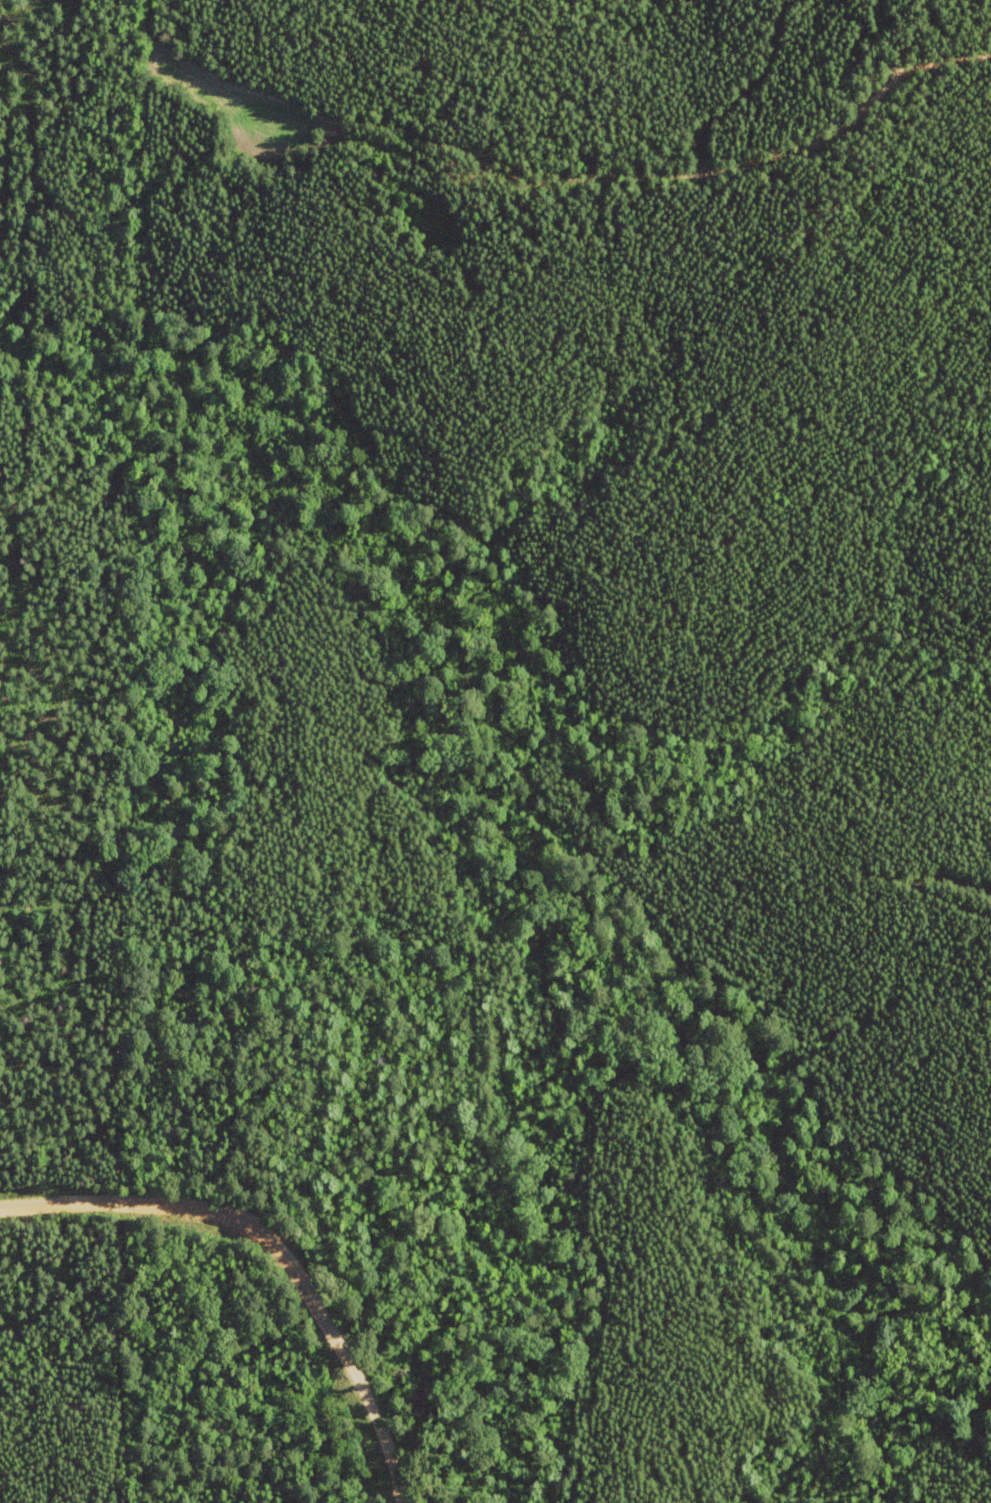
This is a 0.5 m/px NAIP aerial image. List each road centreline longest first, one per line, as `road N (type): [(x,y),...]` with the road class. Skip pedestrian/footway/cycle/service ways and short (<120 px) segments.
road 1 (residential): [(441,1502),(434,1463),(338,1296),(258,1221),(182,1195),(0,1205)]

